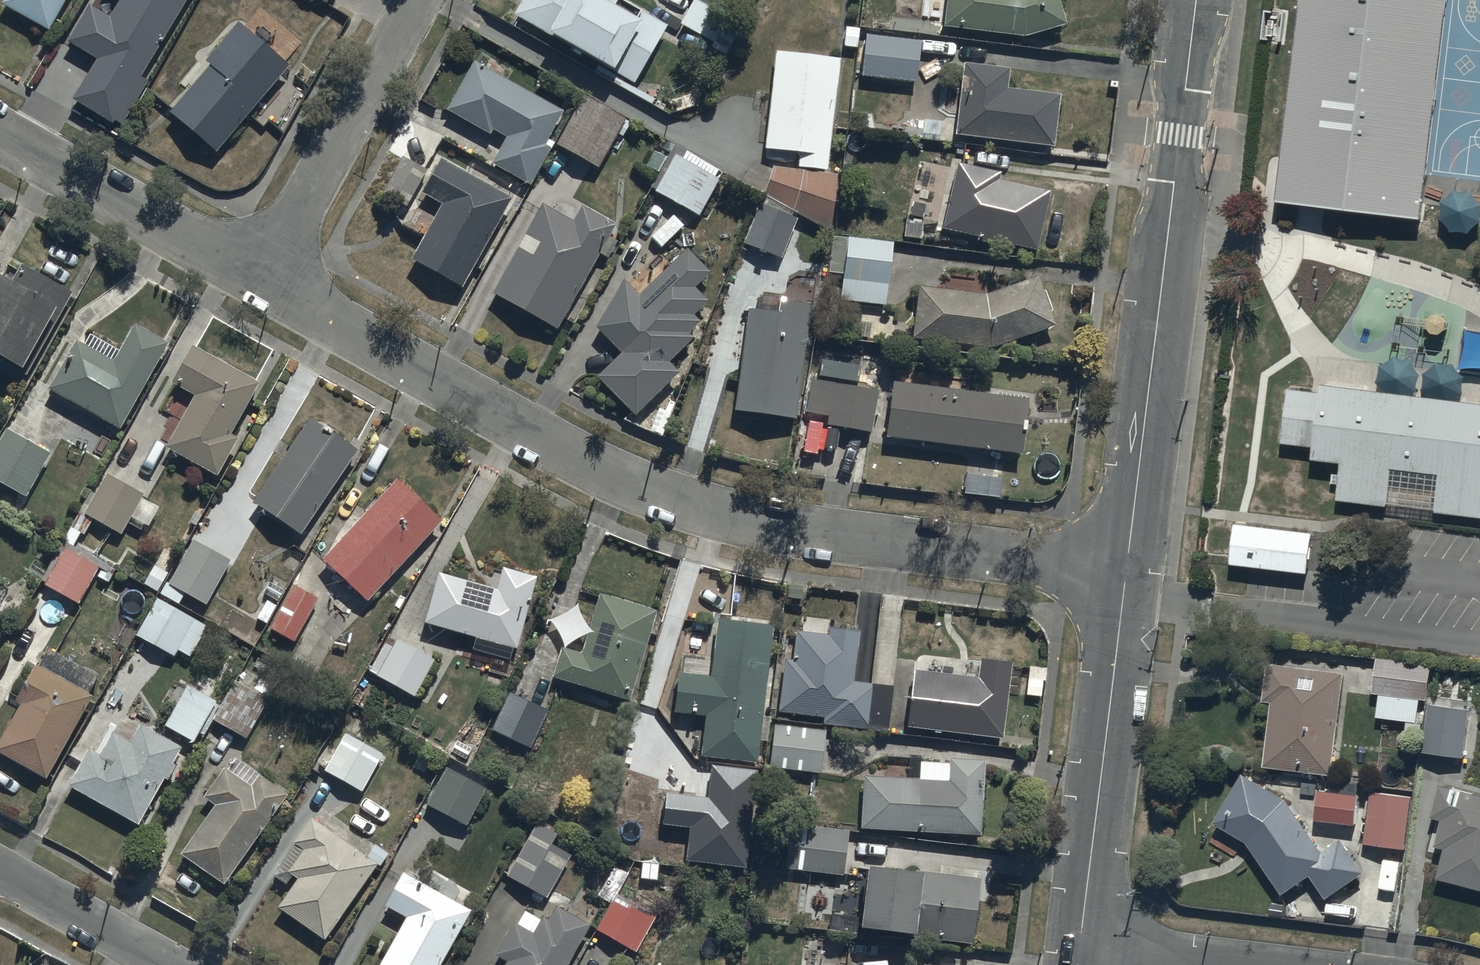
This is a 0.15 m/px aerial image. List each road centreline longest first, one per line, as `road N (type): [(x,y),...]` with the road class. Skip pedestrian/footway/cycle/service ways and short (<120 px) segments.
road 1 (residential): [(263,280),(581,463),(652,494),(818,535),(1126,574)]
road 2 (residential): [(1197,0),(1126,574)]
road 3 (residential): [(1126,574),(1081,947)]
road 4 (residential): [(417,0),(263,280)]
road 5 (residential): [(0,135),(263,280)]
road 6 (residential): [(0,873),(166,964)]
road 7 (residential): [(1220,964),(1081,947)]

